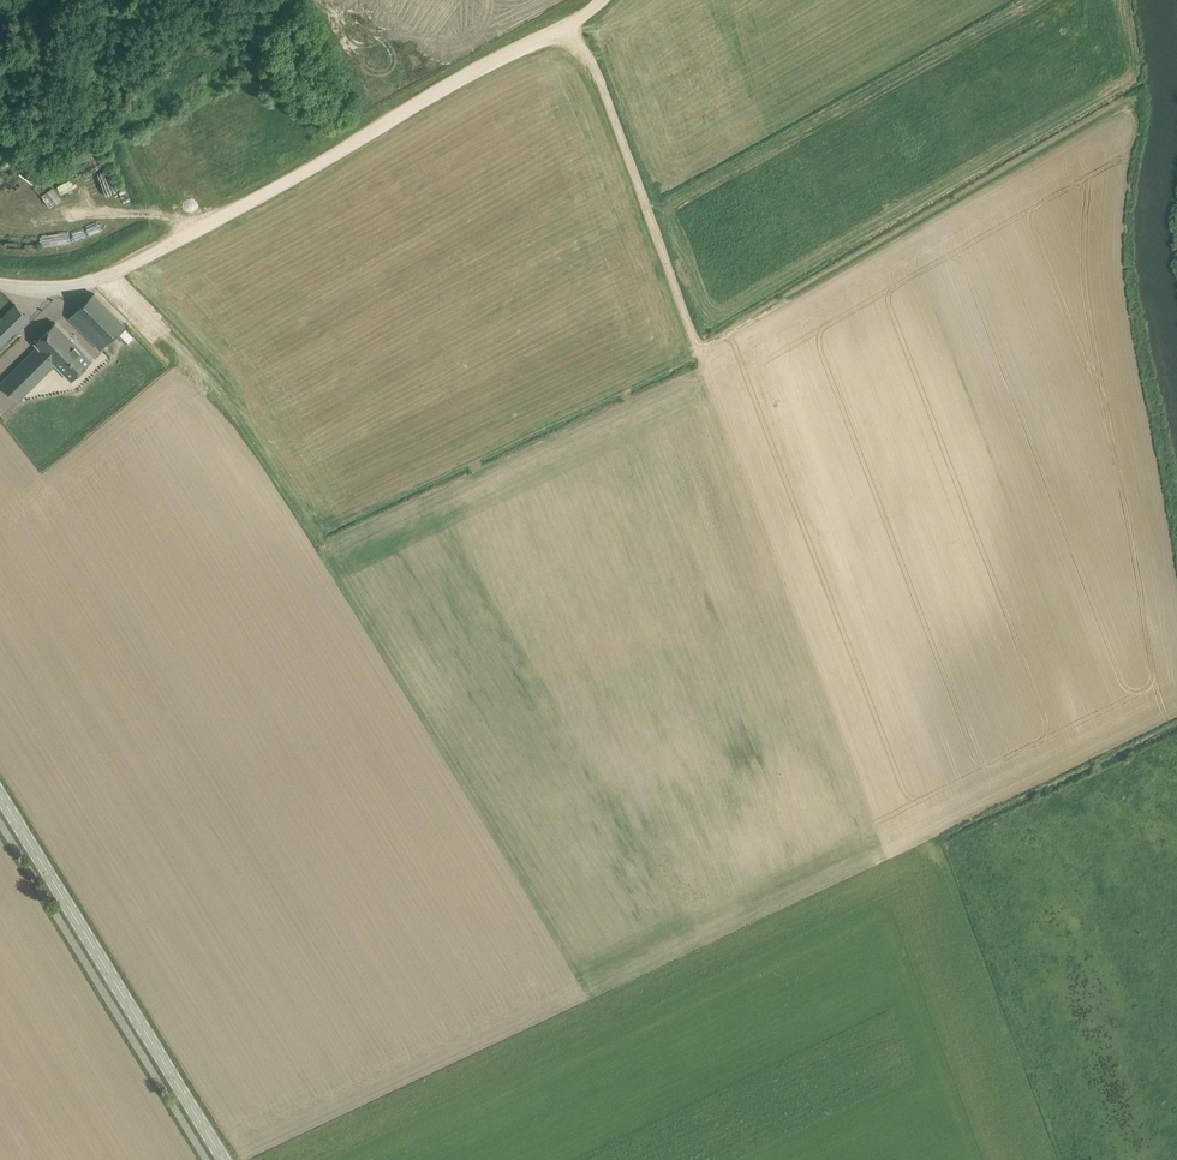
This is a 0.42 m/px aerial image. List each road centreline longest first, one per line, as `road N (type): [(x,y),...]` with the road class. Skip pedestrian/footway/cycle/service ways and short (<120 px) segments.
road 1 (track): [(608,0),(71,290),(0,285)]
road 2 (track): [(727,437),(707,361),(574,25)]
road 3 (tertiary): [(222,1159),(0,786)]

